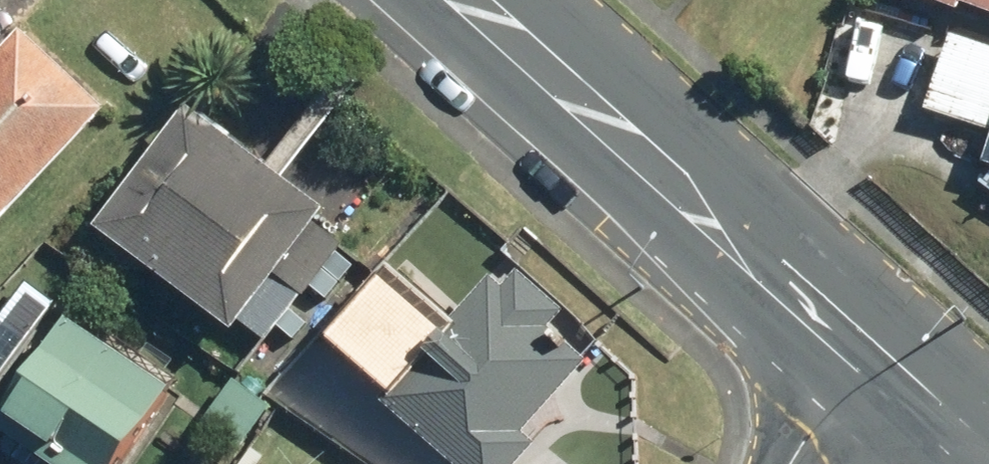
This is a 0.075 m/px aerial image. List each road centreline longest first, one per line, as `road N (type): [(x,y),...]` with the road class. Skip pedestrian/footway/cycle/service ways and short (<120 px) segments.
road 1 (primary): [(871,372),(468,0)]

